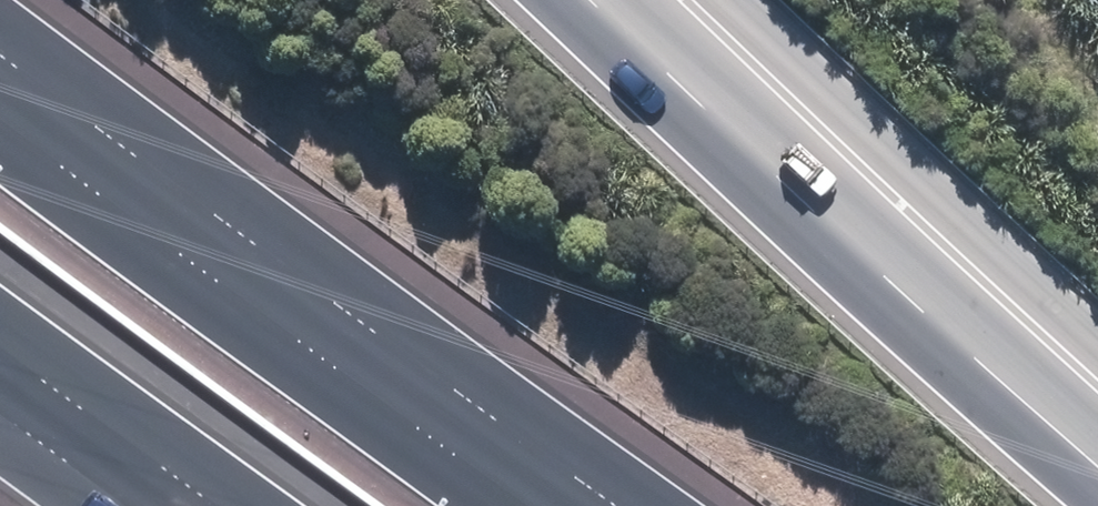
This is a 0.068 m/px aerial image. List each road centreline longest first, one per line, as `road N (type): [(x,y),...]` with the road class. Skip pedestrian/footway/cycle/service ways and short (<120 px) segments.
road 1 (motorway): [(0,46),(617,505)]
road 2 (motorway): [(588,0),(1097,458)]
road 3 (motorway): [(133,505),(0,407)]

